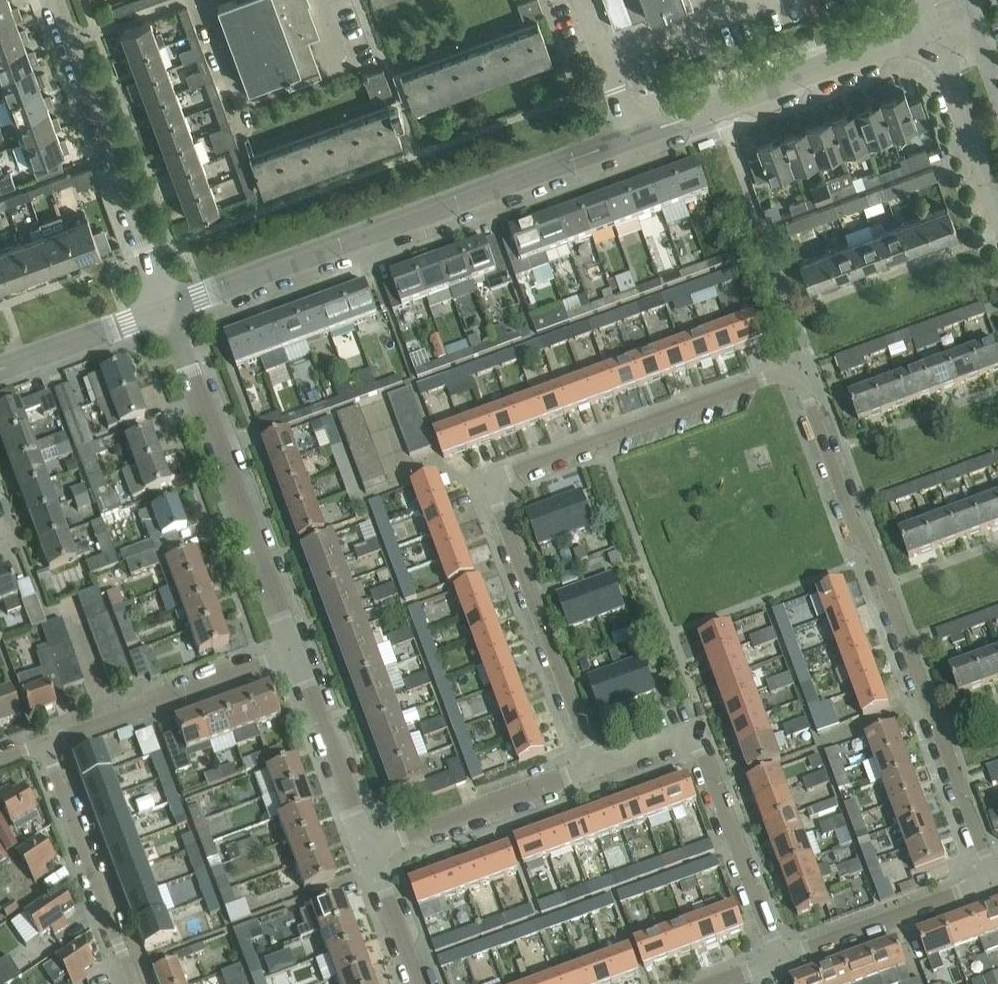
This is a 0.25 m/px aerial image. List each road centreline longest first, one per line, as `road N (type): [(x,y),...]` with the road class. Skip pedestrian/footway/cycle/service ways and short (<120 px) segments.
road 1 (residential): [(994,881),(869,546),(793,374),(781,371),(505,470),(487,485),(594,764)]
road 2 (unclassified): [(167,308),(632,137)]
road 3 (residential): [(295,651),(167,308)]
road 4 (residential): [(782,960),(694,732),(594,764)]
road 5 (residential): [(167,308),(53,0)]
road 6 (unclassified): [(632,137),(935,29)]
road 7 (residential): [(44,742),(295,651)]
road 8 (residential): [(135,983),(44,742)]
road 9 (residential): [(367,846),(594,764)]
road 10 (residential): [(782,960),(994,881)]
road 11 (residential): [(367,846),(295,651)]
road 12 (unclassified): [(935,29),(997,199)]
road 13 (unclassified): [(0,368),(167,308)]
road 14 (residential): [(418,983),(367,846)]
road 15 (residential): [(632,137),(583,0)]

